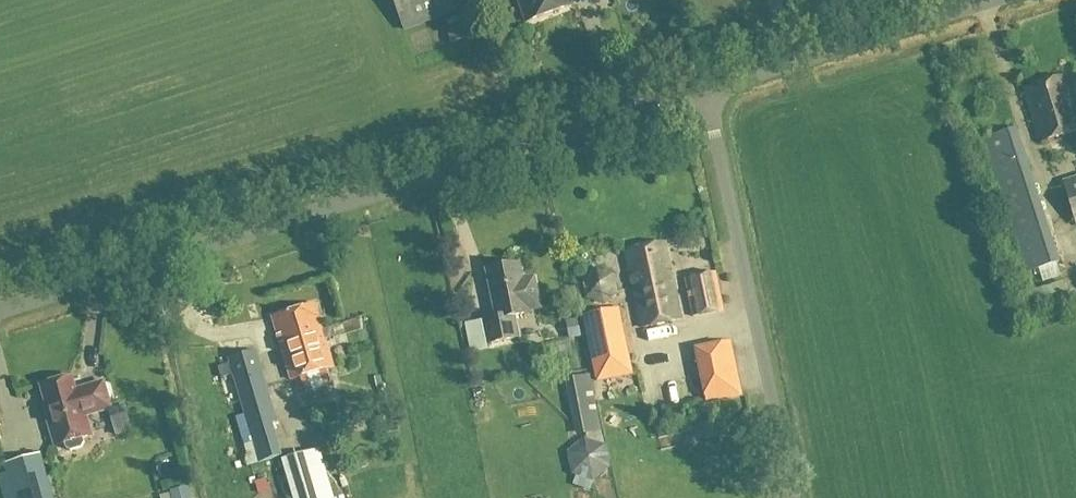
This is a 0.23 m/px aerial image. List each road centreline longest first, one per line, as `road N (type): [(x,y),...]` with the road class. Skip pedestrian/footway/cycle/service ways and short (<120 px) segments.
road 1 (unclassified): [(0,309),(705,90)]
road 2 (unclassified): [(792,497),(705,90)]
road 3 (unclassified): [(705,90),(985,0)]

